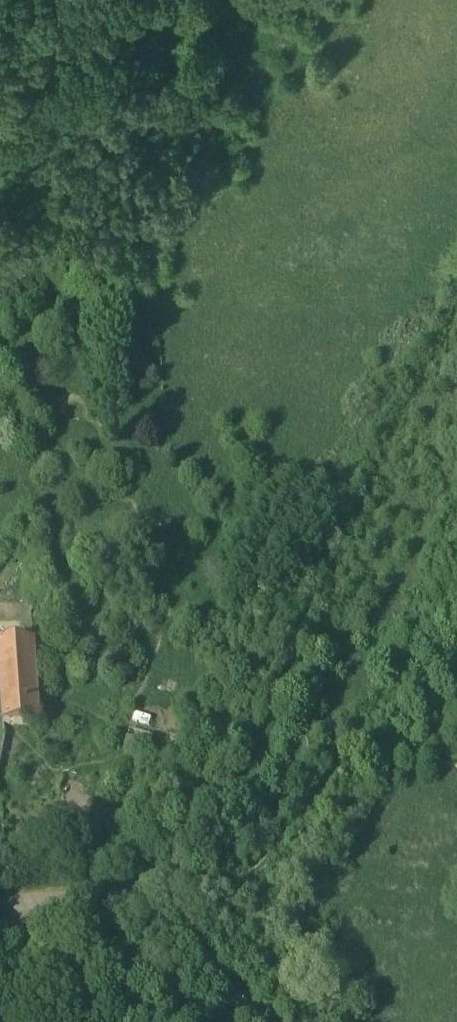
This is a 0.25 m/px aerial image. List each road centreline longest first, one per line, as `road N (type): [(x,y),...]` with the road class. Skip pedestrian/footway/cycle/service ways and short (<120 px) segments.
road 1 (unclassified): [(263,1021),(128,900),(0,904)]

